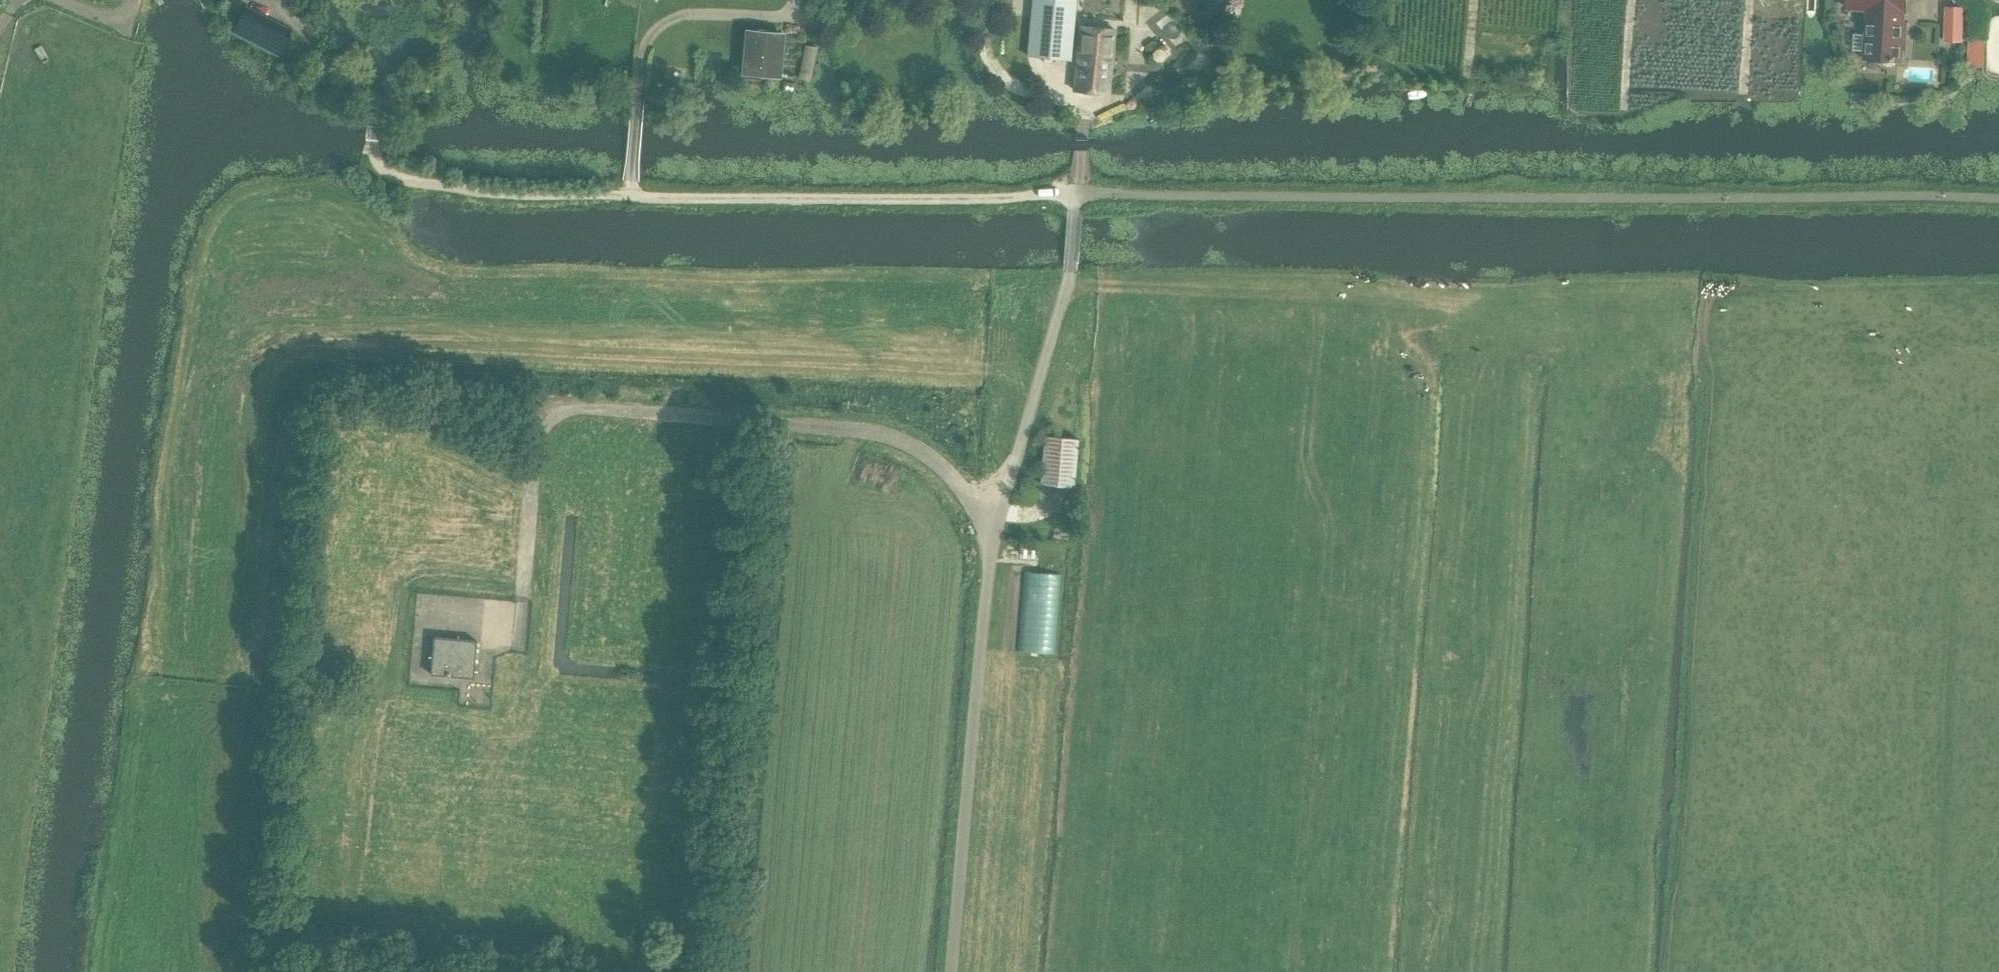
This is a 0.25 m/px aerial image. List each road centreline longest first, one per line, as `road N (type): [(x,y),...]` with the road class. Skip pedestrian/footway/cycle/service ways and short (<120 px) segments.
road 1 (track): [(1077,193),(479,192),(391,176),(373,150)]
road 2 (unclassified): [(952,971),(993,533)]
road 3 (residential): [(993,533),(1069,277),(1077,193)]

